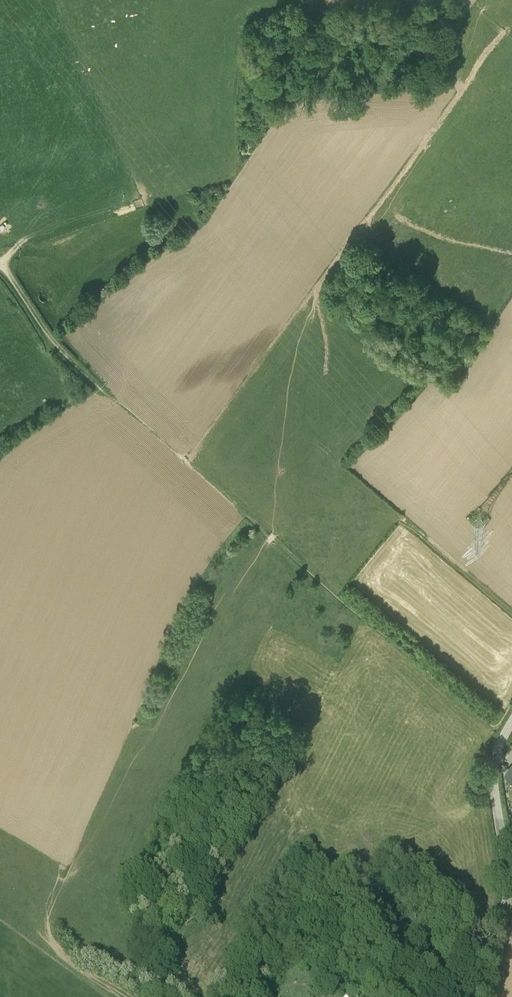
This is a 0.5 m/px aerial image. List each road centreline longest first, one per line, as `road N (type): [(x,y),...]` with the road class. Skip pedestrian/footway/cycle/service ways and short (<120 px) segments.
road 1 (unclassified): [(485,996),(507,905),(493,773),(511,720)]
road 2 (track): [(2,264),(100,389)]

